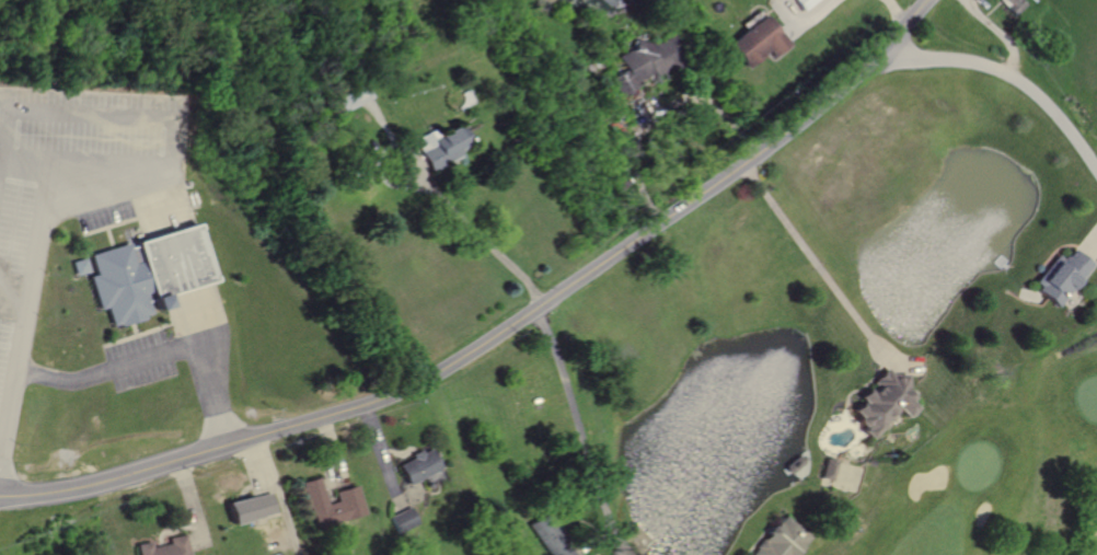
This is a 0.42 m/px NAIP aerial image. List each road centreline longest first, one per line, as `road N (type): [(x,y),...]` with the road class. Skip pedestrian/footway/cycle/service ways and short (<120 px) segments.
road 1 (secondary): [(0,494),(97,483),(406,389),(782,136),(929,0)]
road 2 (residential): [(874,57),(994,67),(1031,89),(1096,170)]

